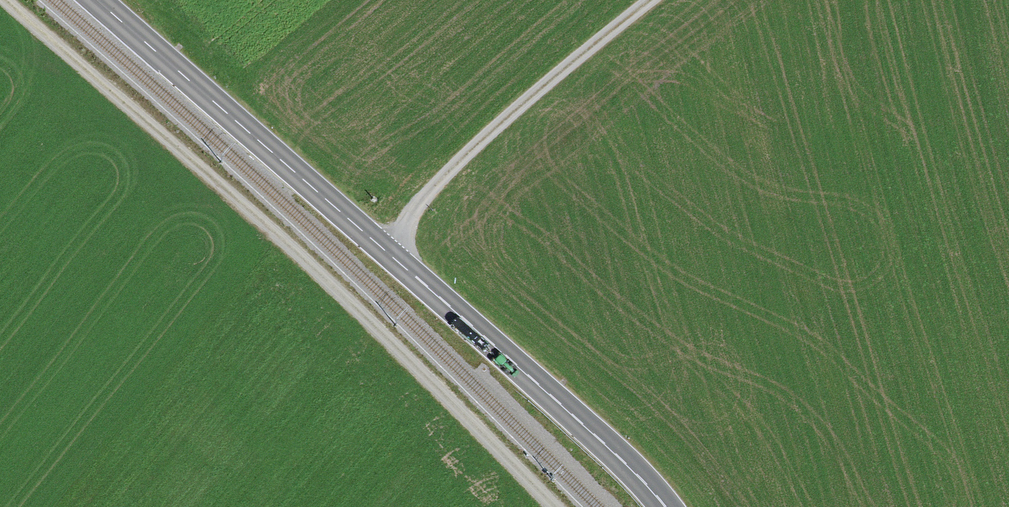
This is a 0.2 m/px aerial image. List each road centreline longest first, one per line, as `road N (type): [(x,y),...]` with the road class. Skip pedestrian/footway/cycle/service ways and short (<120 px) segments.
road 1 (primary): [(660,506),(618,460),(97,0)]
road 2 (track): [(535,506),(0,19)]
road 3 (track): [(380,250),(601,39),(657,0)]

